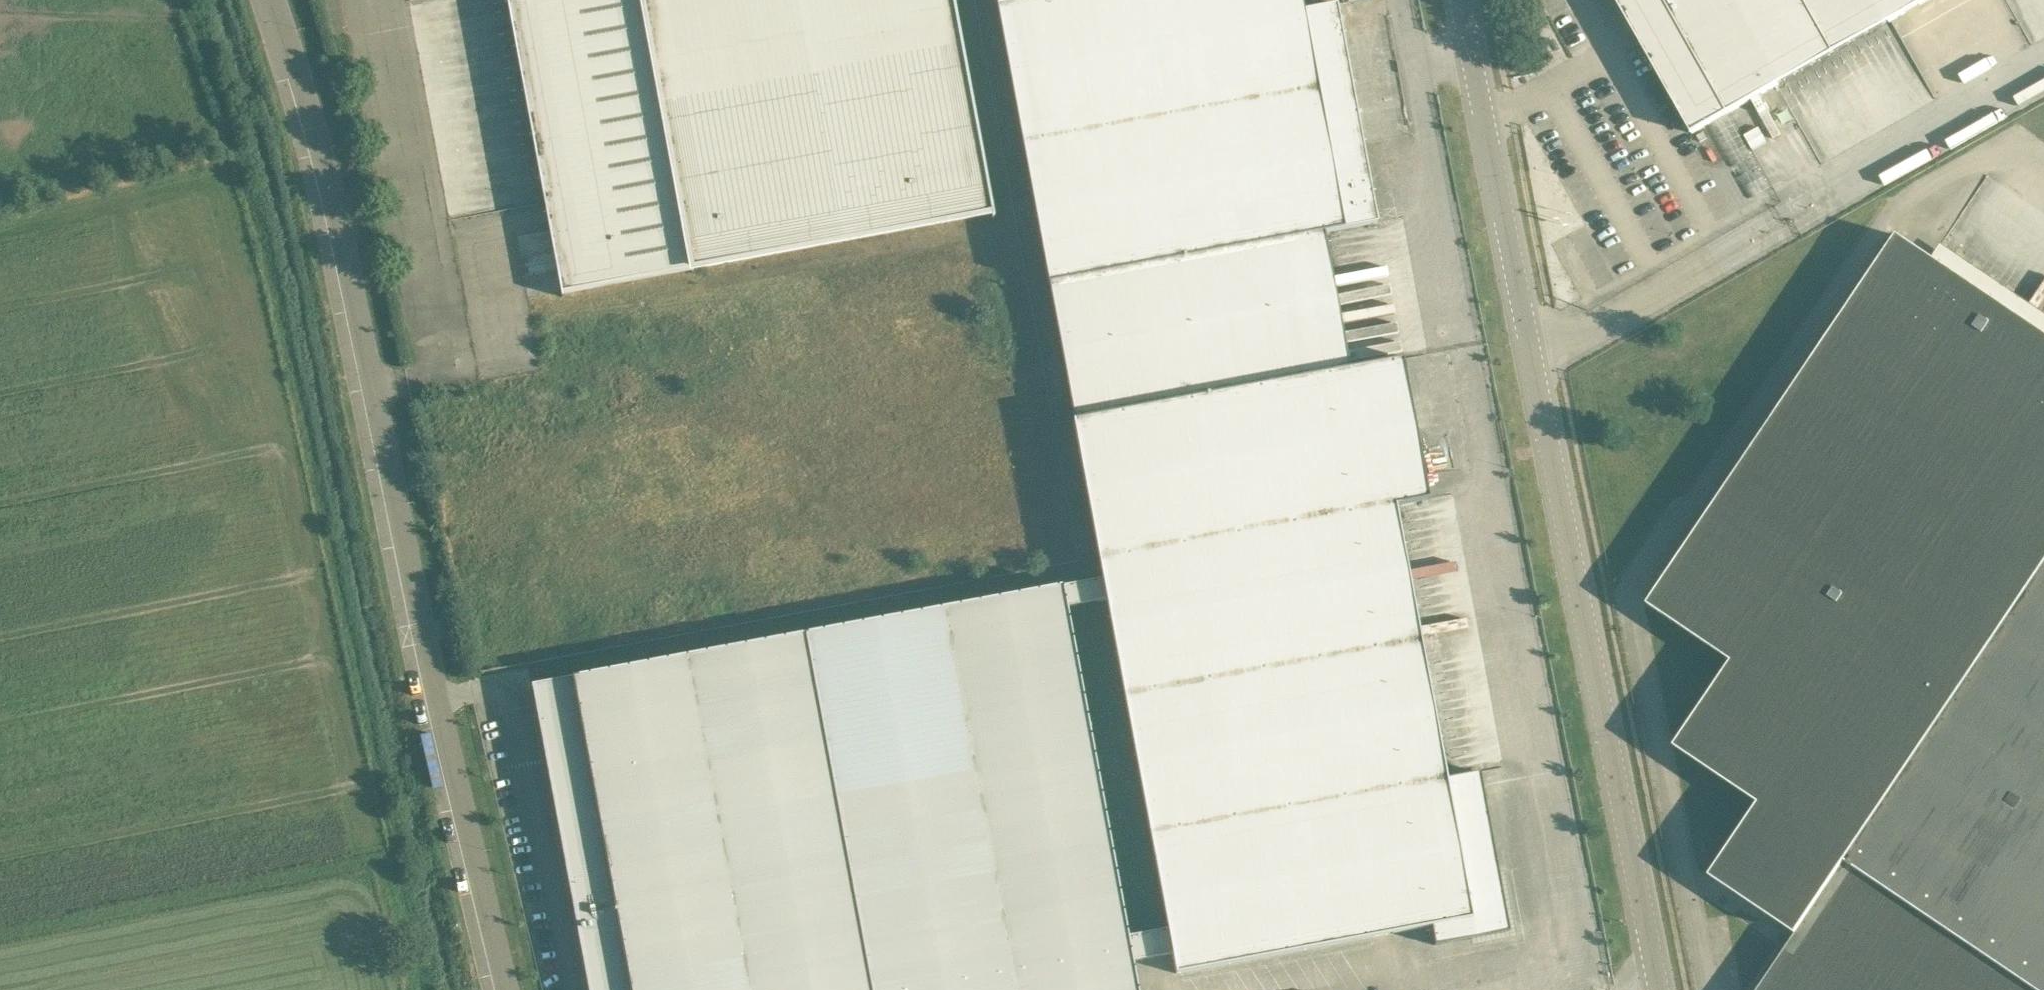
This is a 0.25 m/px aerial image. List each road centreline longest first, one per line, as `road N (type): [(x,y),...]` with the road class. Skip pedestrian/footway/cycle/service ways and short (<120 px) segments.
road 1 (unclassified): [(507,989),(312,133),(269,0)]
road 2 (unclassified): [(1664,989),(1466,0)]

